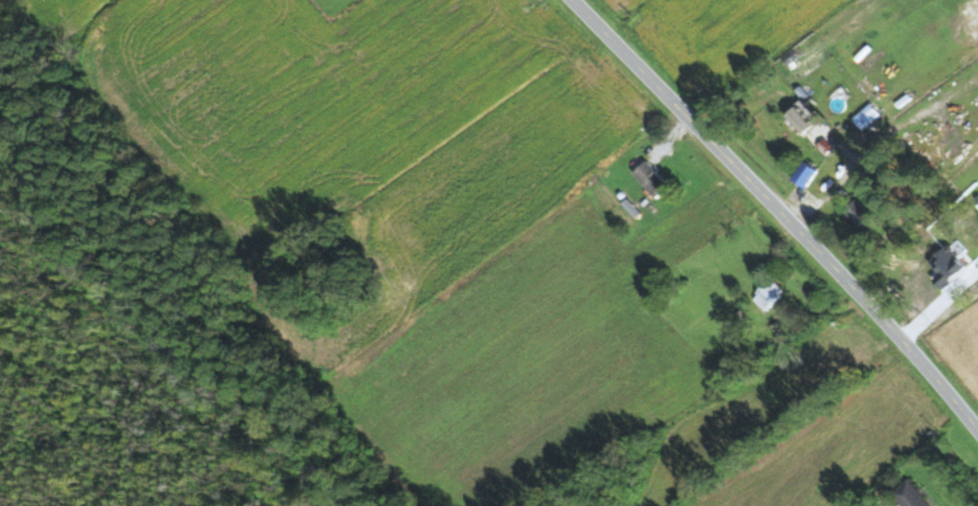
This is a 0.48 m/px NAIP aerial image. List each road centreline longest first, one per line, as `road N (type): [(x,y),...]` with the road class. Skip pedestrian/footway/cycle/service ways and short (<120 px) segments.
road 1 (secondary): [(977,437),(790,224),(568,0)]

